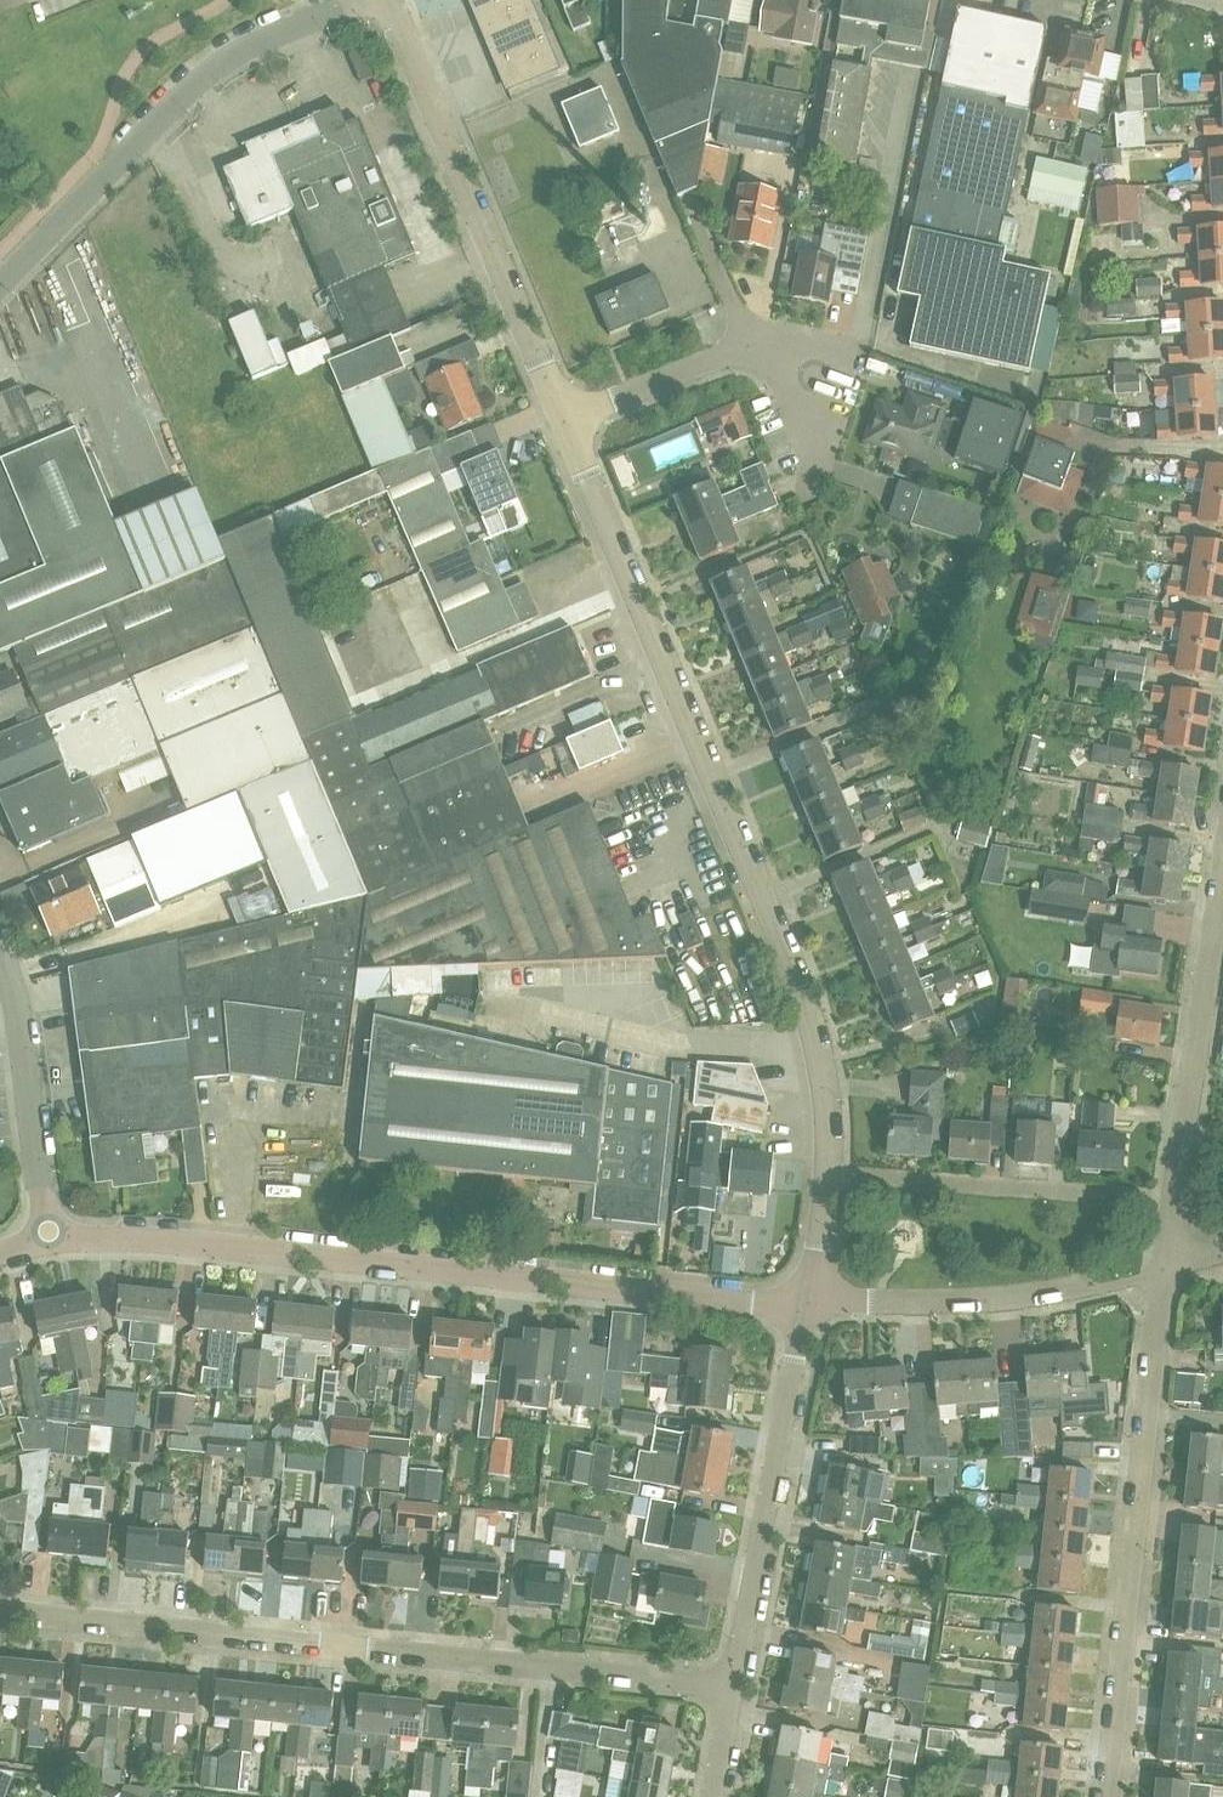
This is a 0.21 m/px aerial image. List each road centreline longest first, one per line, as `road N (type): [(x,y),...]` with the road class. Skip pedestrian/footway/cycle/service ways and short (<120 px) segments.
road 1 (residential): [(826,1175),(820,1060),(792,958),(568,417)]
road 2 (residential): [(49,1243),(159,1240),(812,1303)]
road 3 (residential): [(732,1689),(0,1614)]
road 4 (unclassified): [(0,291),(208,76),(363,0)]
road 5 (residential): [(568,417),(387,0)]
road 6 (residential): [(812,1303),(1032,1297),(1124,1285),(1222,1257)]
road 7 (residential): [(732,1689),(812,1303)]
road 8 (residential): [(1112,1796),(1153,1414)]
road 9 (residential): [(769,345),(859,362),(909,80)]
road 10 (residential): [(1177,1200),(826,1175)]
road 11 (unclassified): [(49,1243),(24,1019),(0,952)]
road 12 (residential): [(568,417),(769,345)]
road 13 (residential): [(819,471),(769,345)]
road 14 (residential): [(812,1303),(826,1175)]

